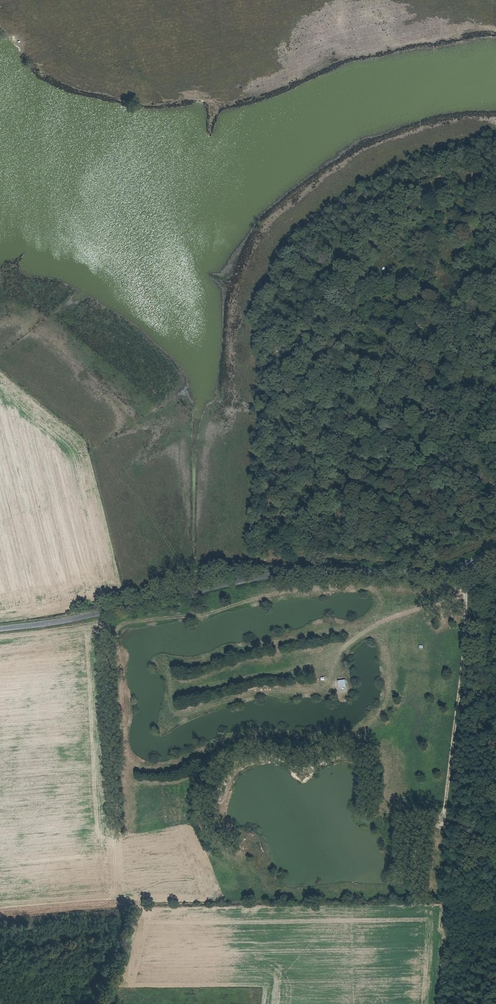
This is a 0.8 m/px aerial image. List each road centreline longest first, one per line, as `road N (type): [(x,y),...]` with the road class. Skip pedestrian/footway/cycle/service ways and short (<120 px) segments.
road 1 (unclassified): [(0,631),(320,571),(447,570),(495,553)]

